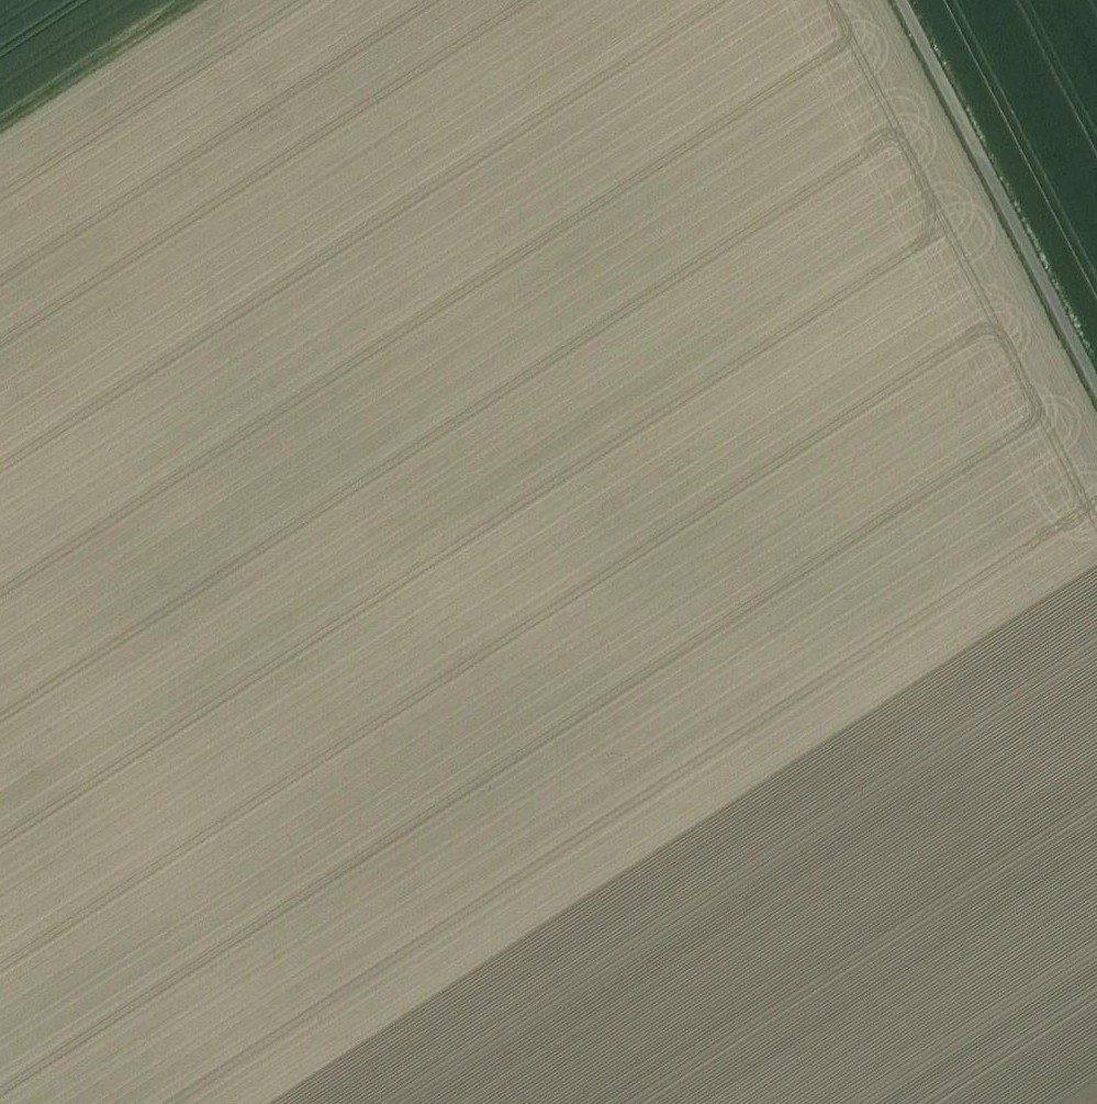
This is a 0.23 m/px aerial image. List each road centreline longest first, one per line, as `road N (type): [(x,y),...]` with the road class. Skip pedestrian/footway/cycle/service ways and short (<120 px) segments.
road 1 (unclassified): [(899,0),(1096,386)]
road 2 (track): [(189,0),(0,122)]

